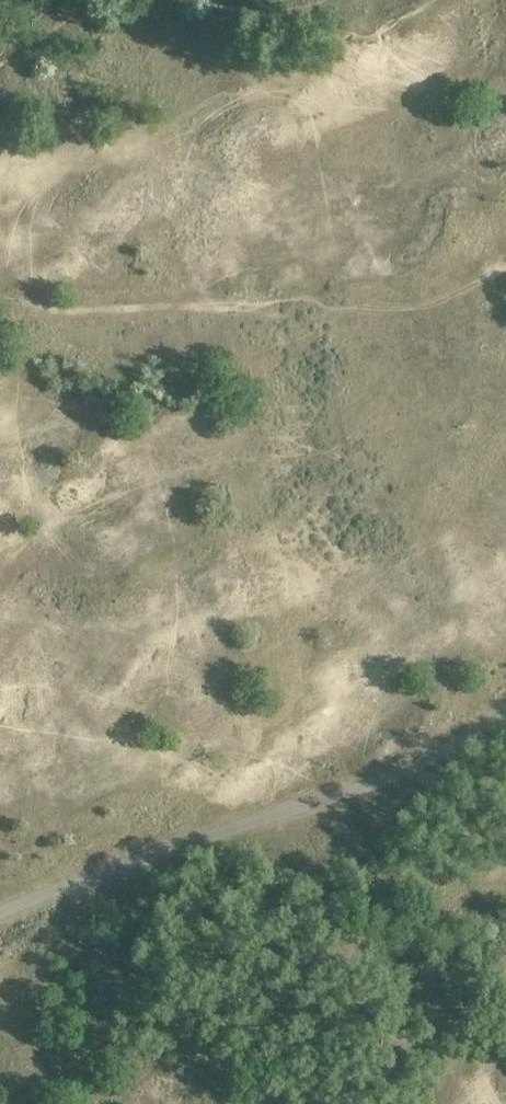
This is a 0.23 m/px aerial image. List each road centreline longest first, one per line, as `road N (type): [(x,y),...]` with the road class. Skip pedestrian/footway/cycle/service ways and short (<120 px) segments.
road 1 (track): [(0,913),(373,784),(474,737),(505,709)]

